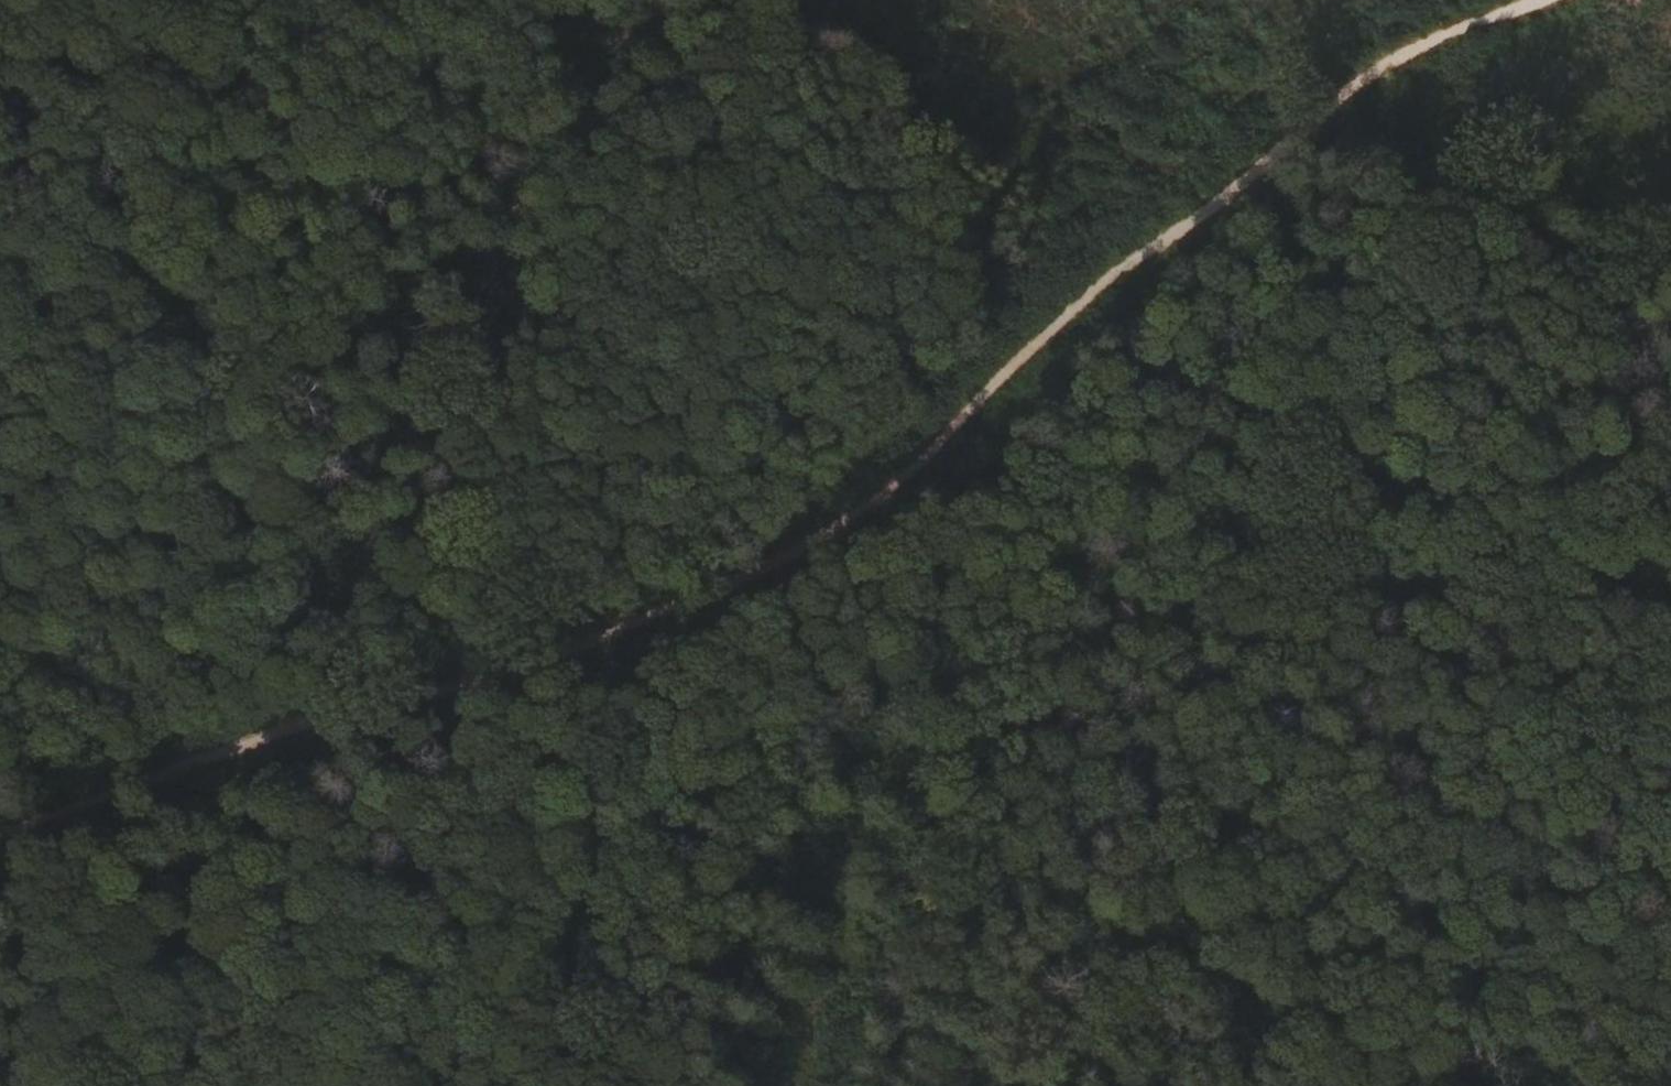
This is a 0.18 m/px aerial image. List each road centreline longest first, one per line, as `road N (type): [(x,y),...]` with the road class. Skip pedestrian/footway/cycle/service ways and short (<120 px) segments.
road 1 (track): [(285,727),(499,669),(860,507),(1236,170),(1345,94),(1514,0)]
road 2 (track): [(0,852),(285,727)]

